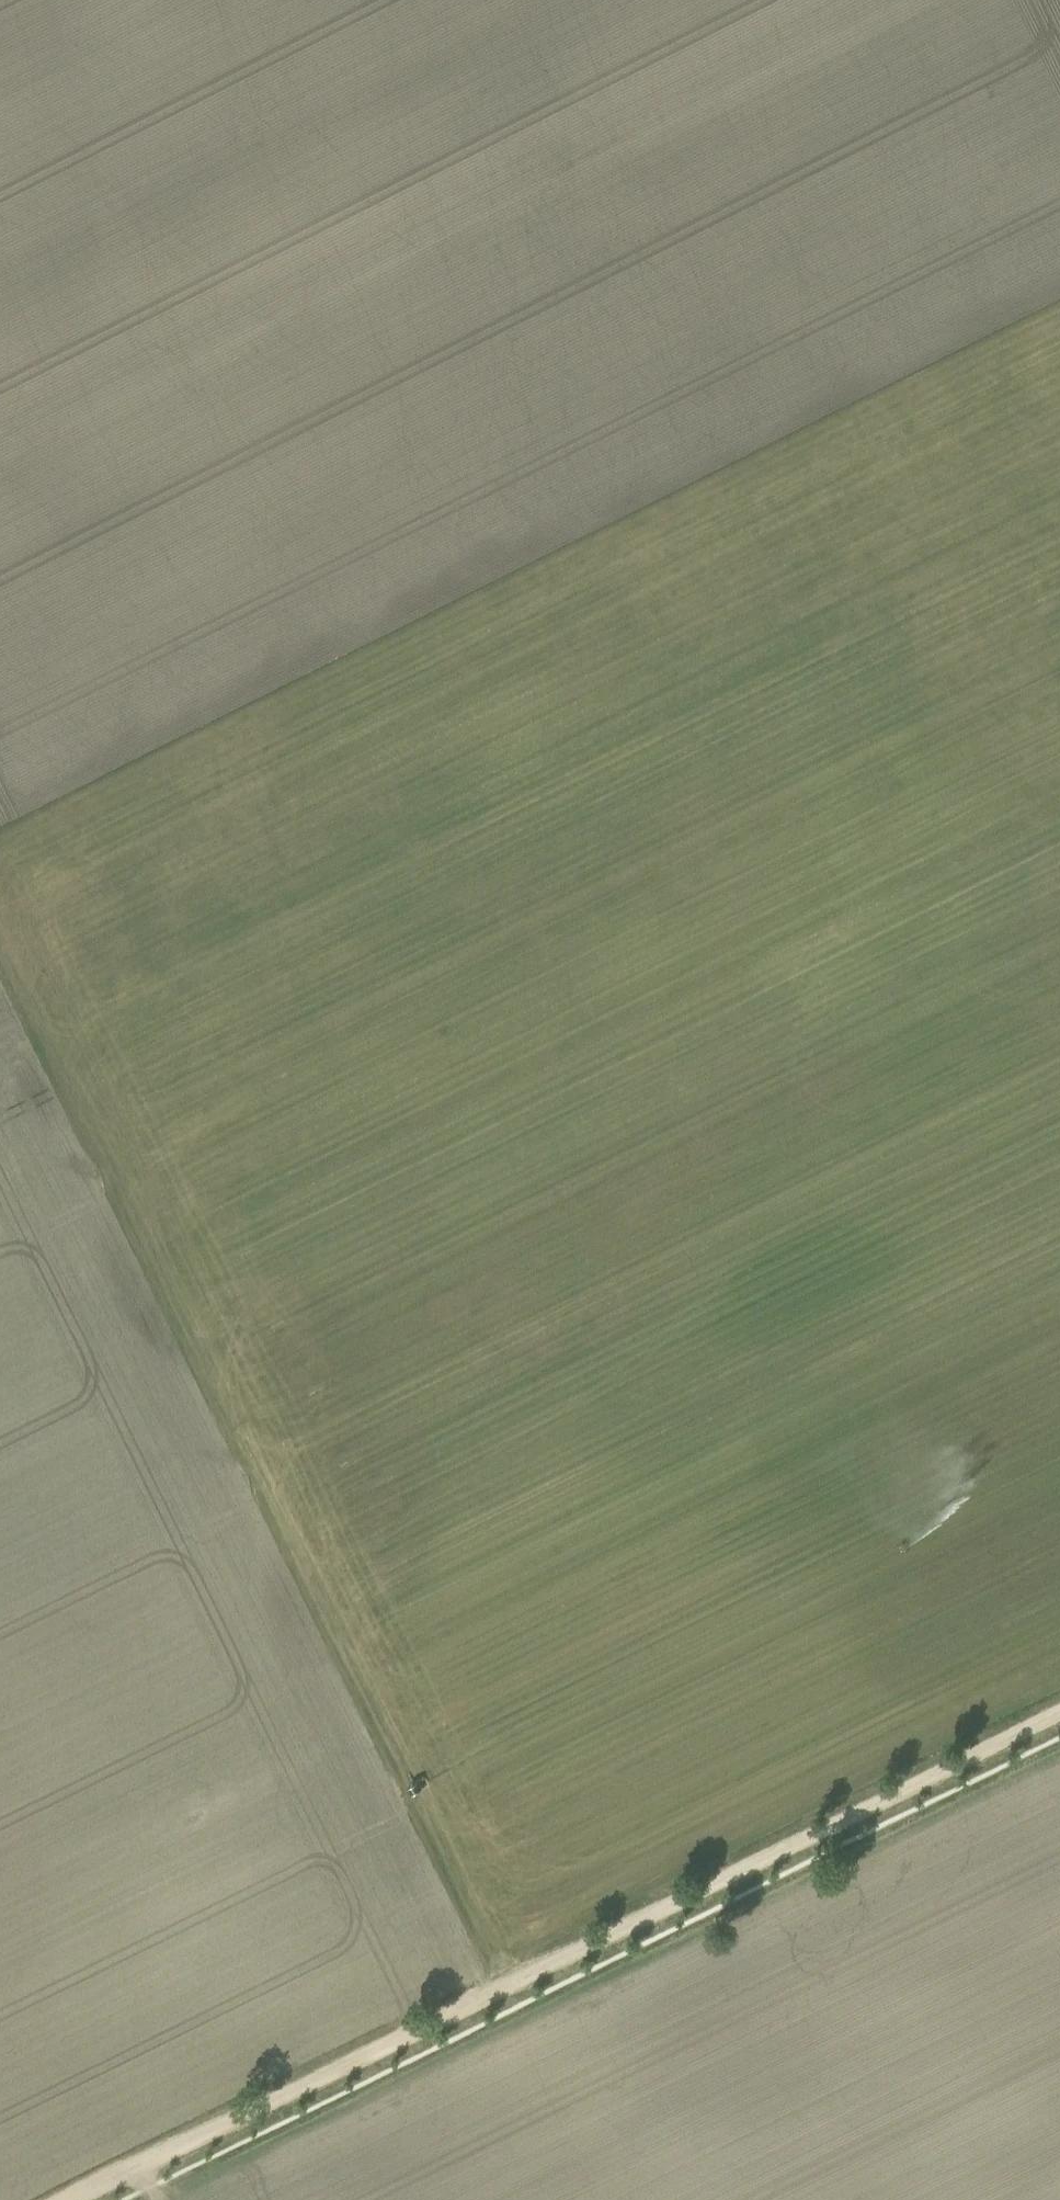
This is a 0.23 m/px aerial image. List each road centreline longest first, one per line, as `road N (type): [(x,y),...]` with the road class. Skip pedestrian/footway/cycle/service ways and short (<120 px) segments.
road 1 (track): [(1059,1722),(91,2199)]

